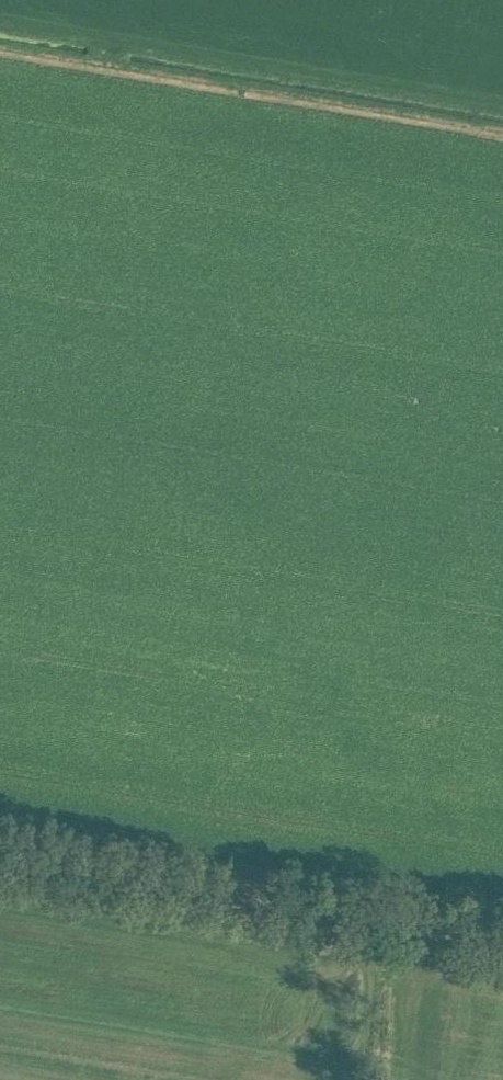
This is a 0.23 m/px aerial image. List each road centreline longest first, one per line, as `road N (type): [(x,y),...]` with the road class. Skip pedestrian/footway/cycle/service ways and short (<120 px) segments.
road 1 (unclassified): [(502,941),(0,859)]

